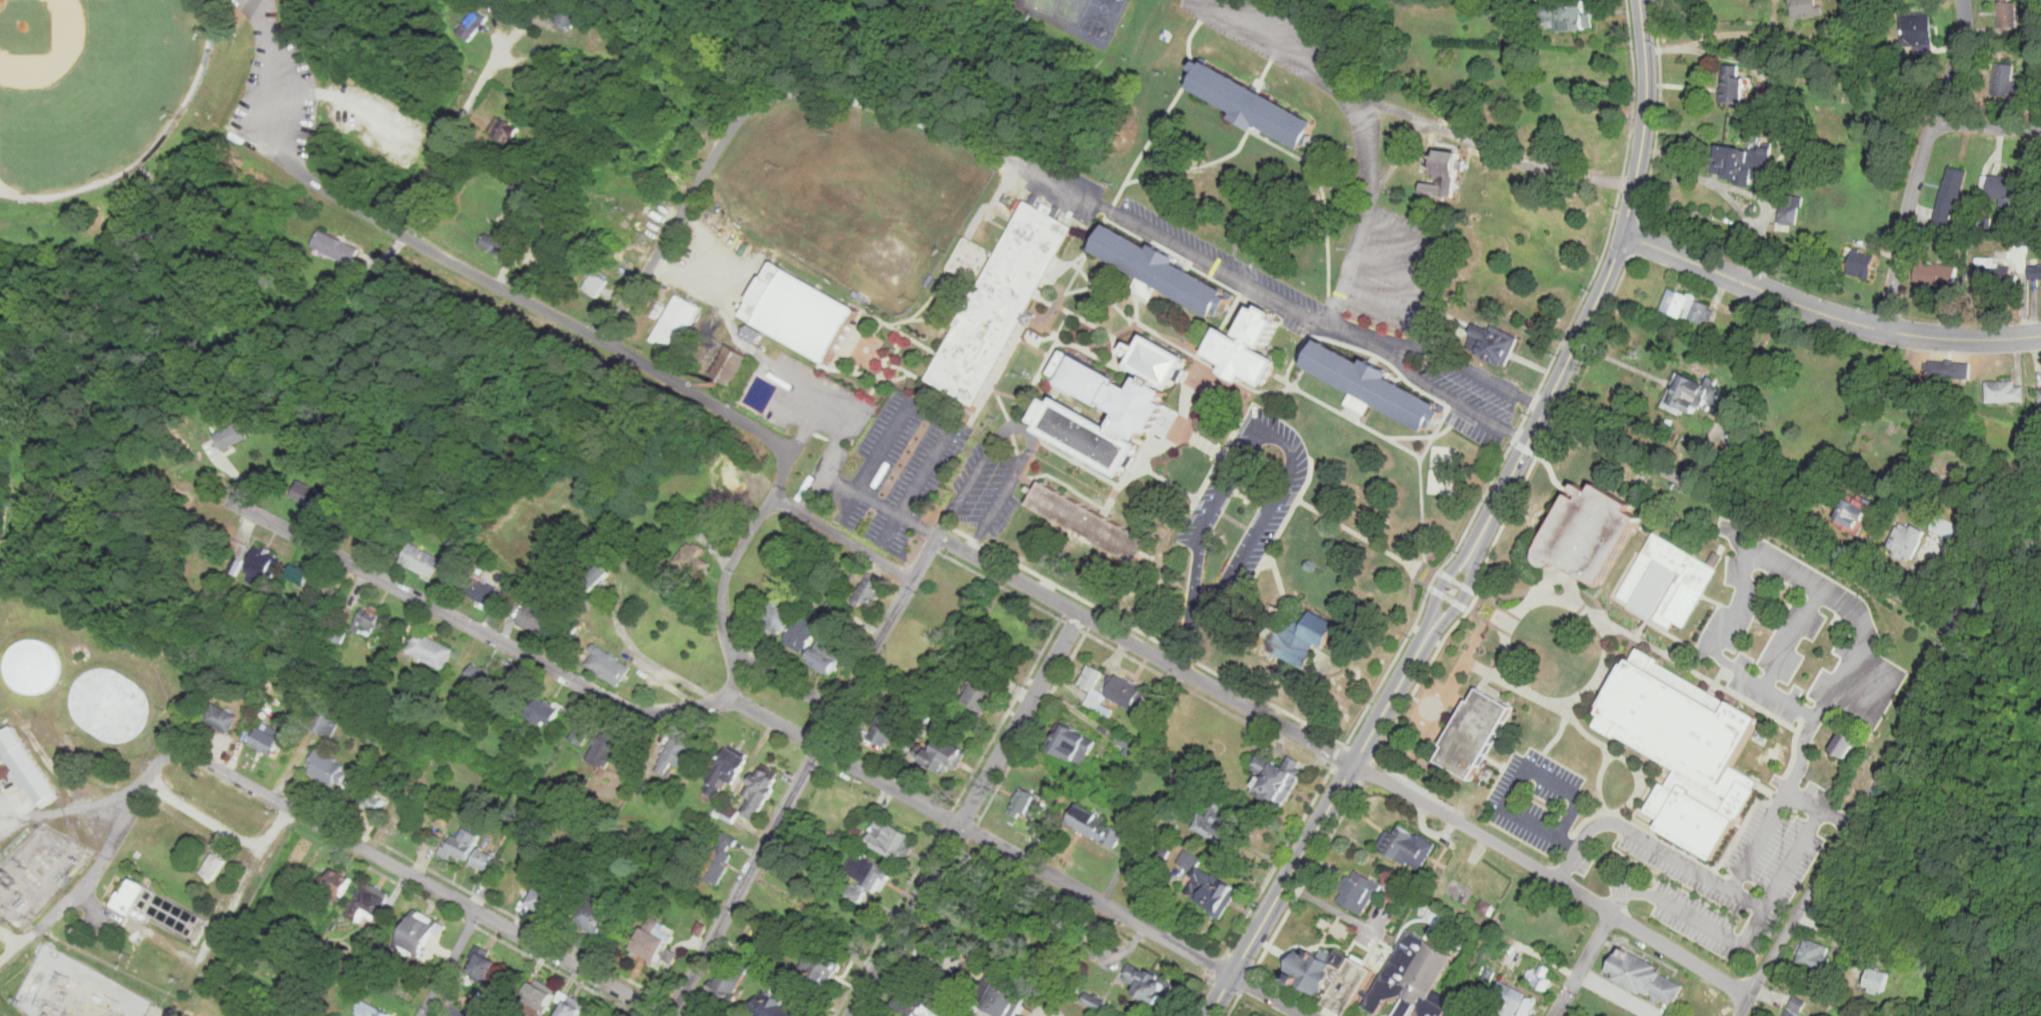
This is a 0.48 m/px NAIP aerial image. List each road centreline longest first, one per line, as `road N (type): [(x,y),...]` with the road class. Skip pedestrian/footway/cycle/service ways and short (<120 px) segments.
road 1 (residential): [(839,709),(737,654),(729,696),(708,705),(619,703),(243,505)]
road 2 (residential): [(1312,1015),(729,696)]
road 3 (residential): [(772,499),(785,457),(773,437),(311,179)]
road 4 (residential): [(668,1015),(173,744)]
road 5 (residential): [(2021,531),(1740,1015)]
road 6 (secondary): [(1492,516),(1584,329),(1633,195),(1647,126),(1641,0)]
road 7 (residential): [(1352,765),(937,536),(913,579)]
road 8 (residential): [(668,1015),(913,579)]
road 9 (residential): [(1962,630),(1749,510),(1545,409)]
road 10 (residential): [(850,1015),(1077,610)]
road 11 (residential): [(1753,993),(1352,765)]
road 12 (residential): [(1622,233),(1881,328),(1955,338),(2040,335)]
road 13 (secondary): [(1209,1015),(1425,638)]
road 14 (residential): [(1881,328),(1933,122),(1966,46),(1962,0)]
road 15 (residential): [(769,99),(711,161),(608,341)]
road 16 (residential): [(408,233),(493,66)]
road 17 (residential): [(197,963),(287,807)]
road 18 (residential): [(737,654),(722,613),(724,591),(772,499)]
road 19 (residential): [(913,579),(772,499)]
road 20 (secondary): [(1492,516),(1435,594),(1425,638)]
road 21 (secondary): [(1425,638),(1468,587),(1492,516)]

